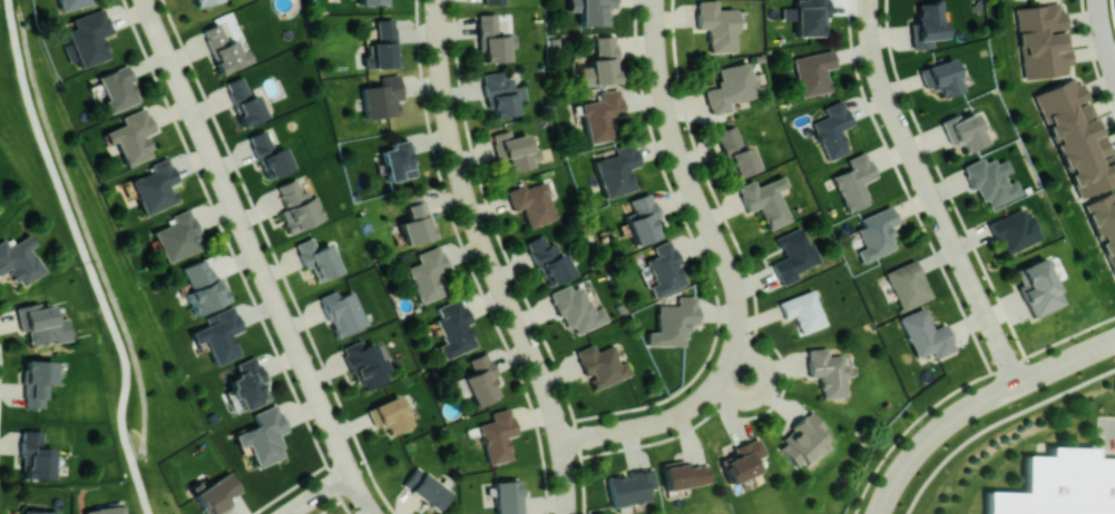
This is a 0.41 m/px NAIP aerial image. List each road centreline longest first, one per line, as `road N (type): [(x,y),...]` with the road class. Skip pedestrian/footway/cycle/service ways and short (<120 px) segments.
road 1 (residential): [(437,0),(462,180),(546,385),(561,442),(567,513)]
road 2 (residential): [(145,0),(351,472)]
road 3 (residential): [(871,0),(876,60),(891,108),(1019,384)]
road 4 (residential): [(656,0),(669,122),(737,291),(727,367)]
road 5 (residential): [(880,513),(902,473),(941,428),(1113,342)]
road 6 (residential): [(561,442),(678,415),(727,367)]

